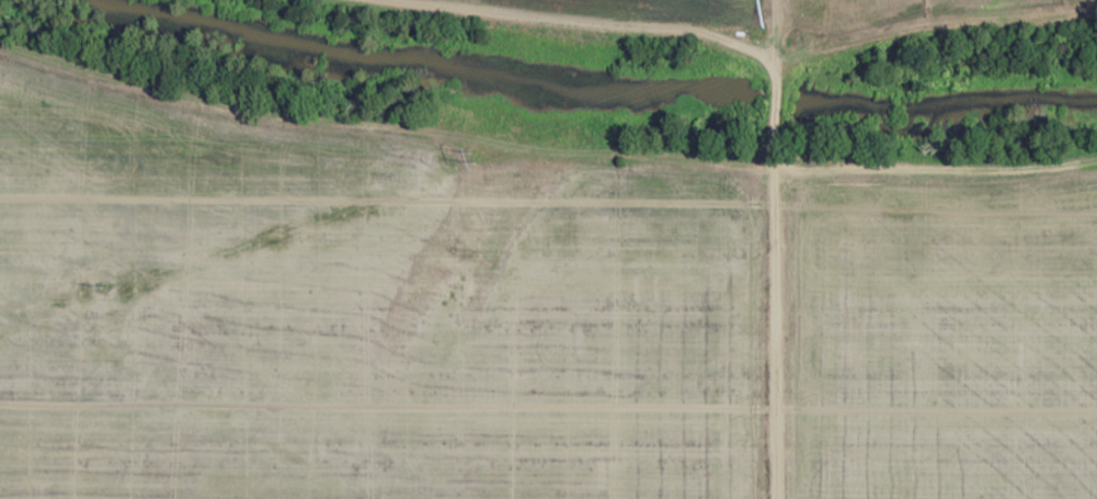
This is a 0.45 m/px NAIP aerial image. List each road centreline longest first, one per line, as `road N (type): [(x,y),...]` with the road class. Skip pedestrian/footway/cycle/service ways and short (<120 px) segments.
road 1 (track): [(0,133),(328,155),(524,149),(774,169),(909,169),(1096,153)]
road 2 (track): [(774,498),(774,169)]

